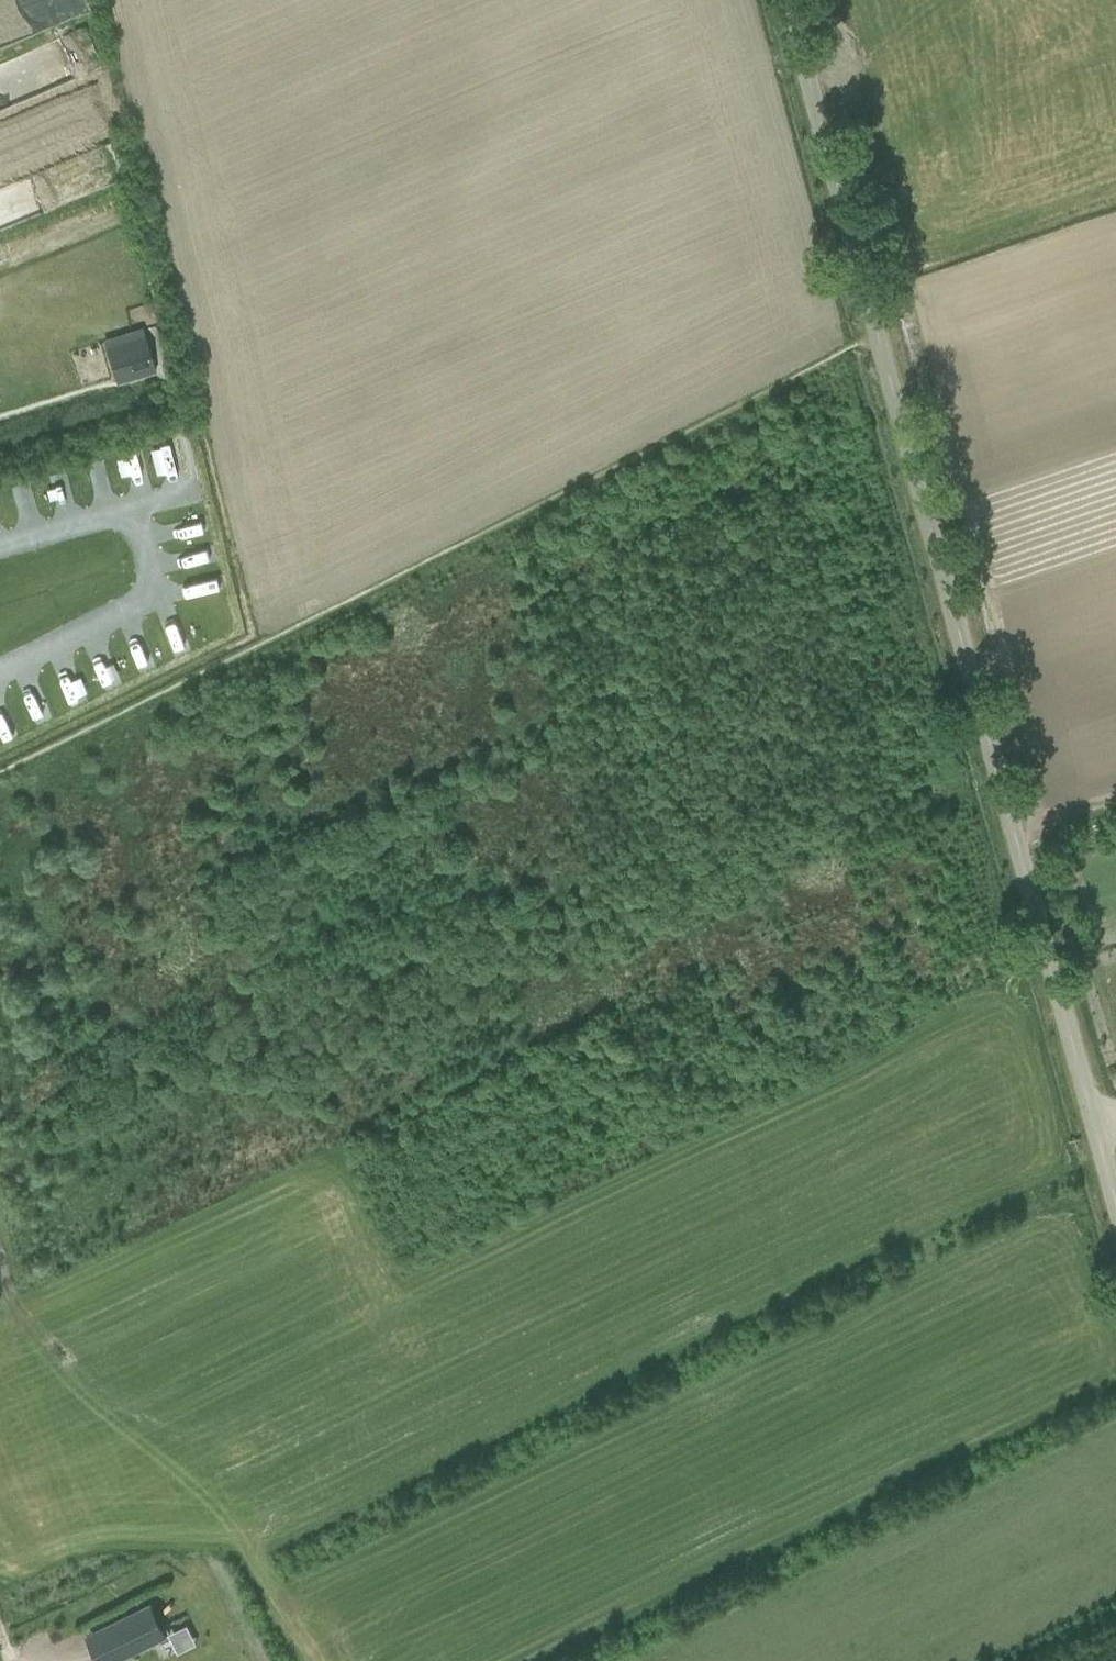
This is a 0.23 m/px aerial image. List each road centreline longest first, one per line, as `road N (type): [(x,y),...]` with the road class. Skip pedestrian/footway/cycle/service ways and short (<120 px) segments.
road 1 (unclassified): [(1115,1201),(785,0)]

